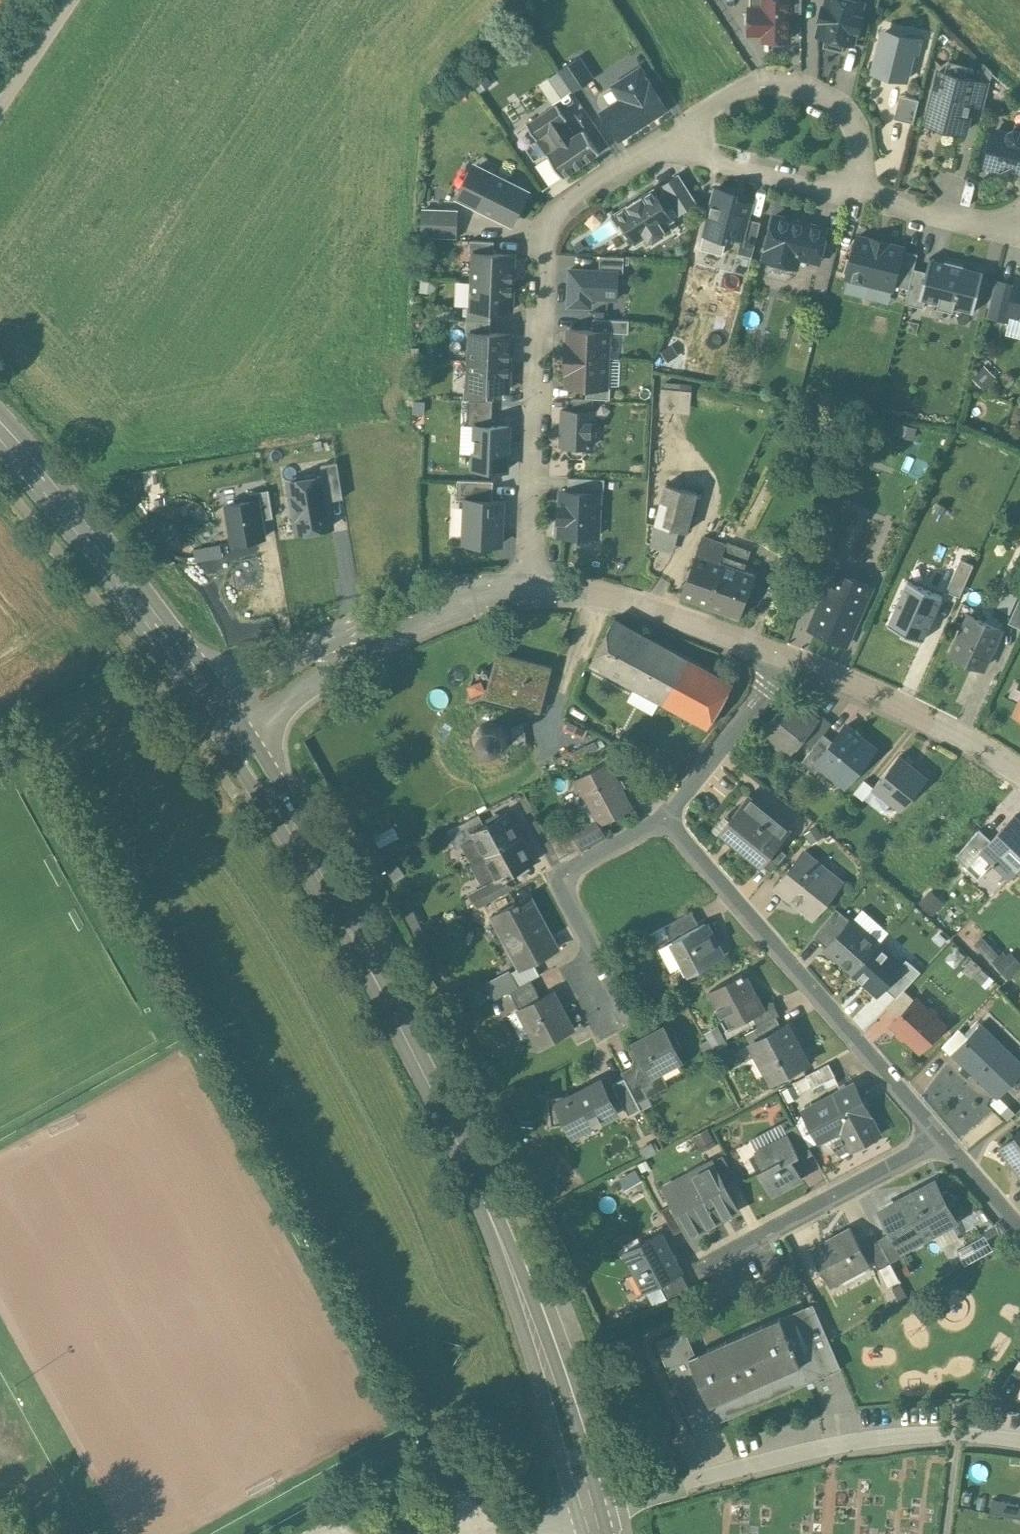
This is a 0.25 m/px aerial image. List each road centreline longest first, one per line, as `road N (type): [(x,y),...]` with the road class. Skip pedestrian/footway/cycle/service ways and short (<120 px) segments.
road 1 (secondary): [(591,1512),(521,1288),(470,1161),(347,918),(223,715)]
road 2 (residential): [(526,588),(543,237),(563,210),(661,143)]
road 3 (residential): [(591,1512),(829,1449),(931,1435),(1019,1440)]
road 4 (residential): [(665,821),(941,1141)]
road 5 (secondary): [(223,715),(170,637),(0,436)]
road 6 (residential): [(223,715),(397,623),(526,588)]
road 7 (residential): [(850,192),(857,156),(851,117),(796,84),(743,91),(661,143)]
road 8 (residential): [(665,821),(557,877),(625,1013)]
road 9 (residential): [(526,588),(613,596),(786,660)]
road 10 (residential): [(786,660),(901,709),(1019,775)]
road 11 (residential): [(941,1141),(719,1260)]
road 12 (residential): [(786,660),(665,821)]
road 13 (residential): [(661,143),(850,192)]
road 14 (residential): [(850,192),(990,228),(1019,225)]
road 15 (unclassified): [(0,103),(68,0)]

